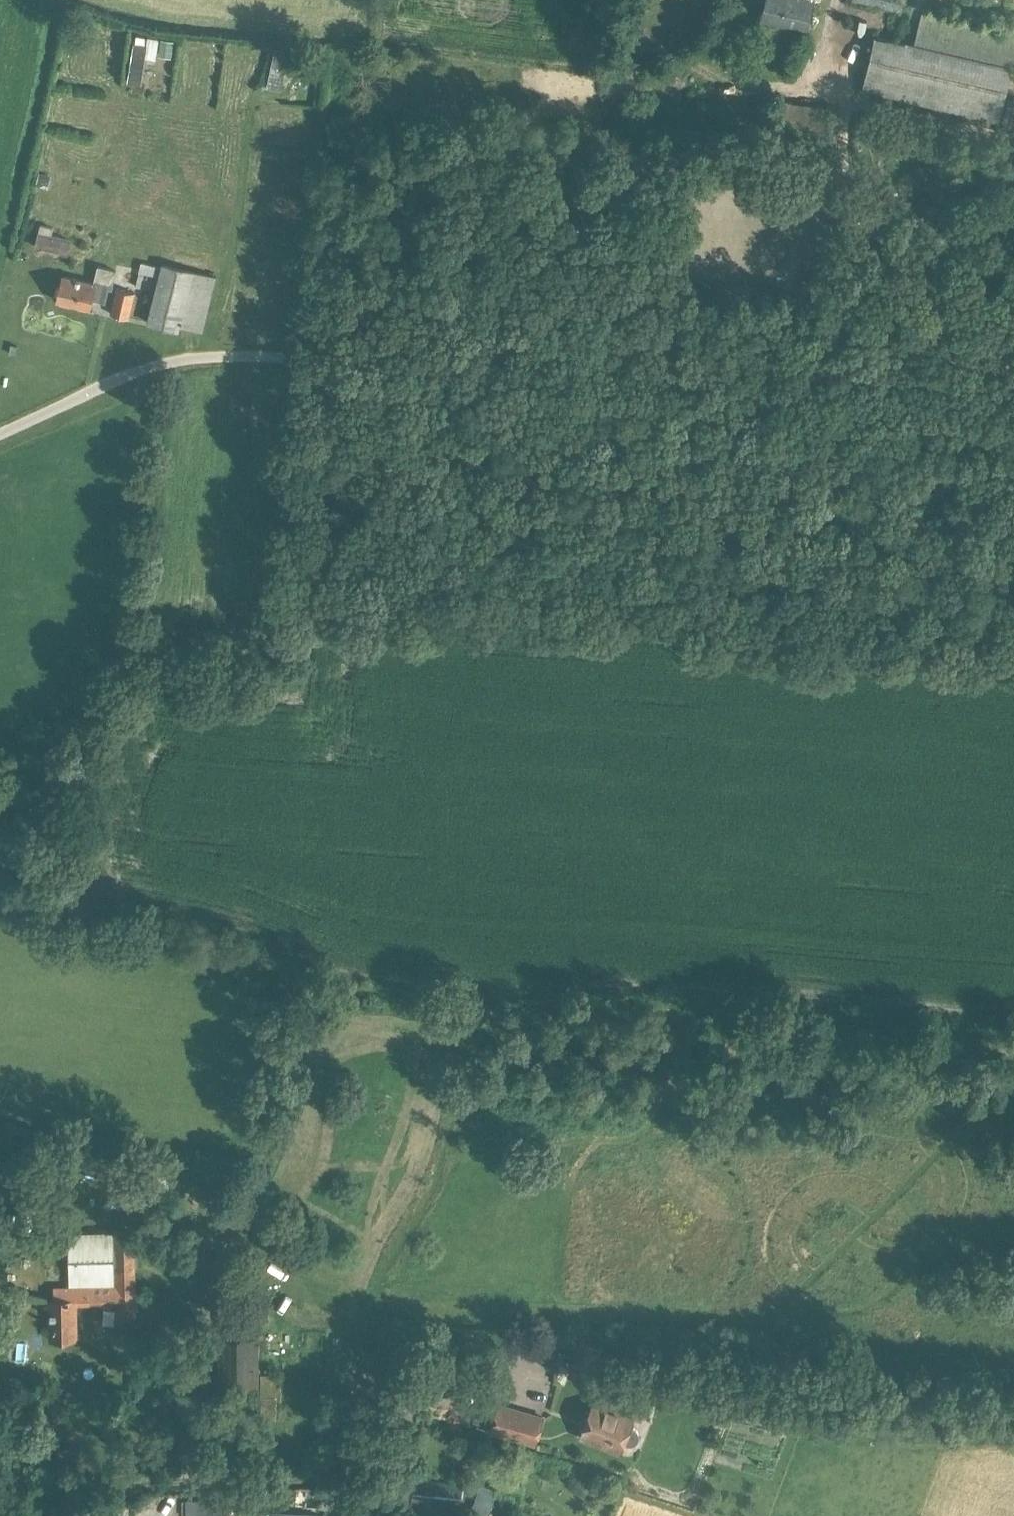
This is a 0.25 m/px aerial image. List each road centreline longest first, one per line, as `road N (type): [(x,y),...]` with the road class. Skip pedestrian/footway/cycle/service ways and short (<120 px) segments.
road 1 (track): [(1013,415),(309,361)]
road 2 (unclassified): [(309,361),(198,358),(137,373),(0,433)]

